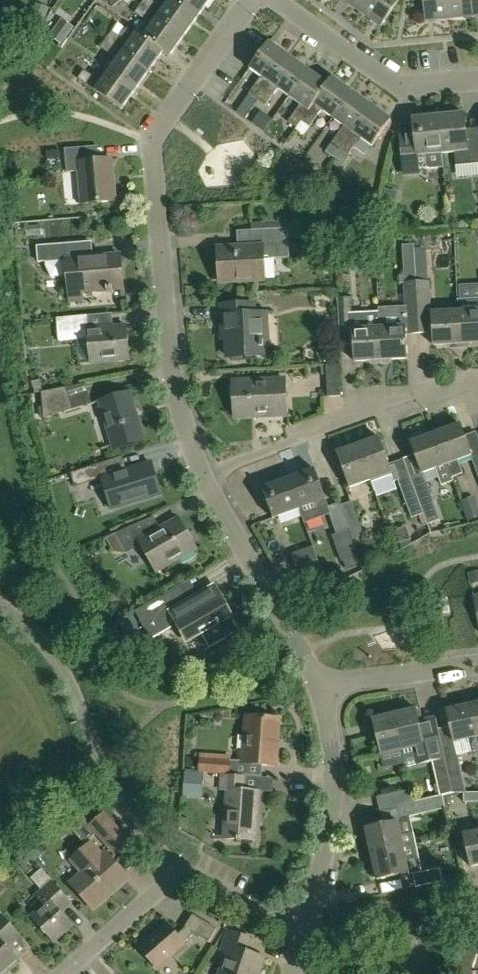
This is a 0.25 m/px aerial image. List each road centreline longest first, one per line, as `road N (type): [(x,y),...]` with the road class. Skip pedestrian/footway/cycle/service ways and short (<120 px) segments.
road 1 (unclassified): [(209,472),(188,433),(168,353),(153,138),(248,0)]
road 2 (residential): [(477,385),(366,409),(209,472)]
road 3 (unclassified): [(320,690),(209,472)]
road 4 (unclassified): [(309,927),(331,815),(320,690)]
road 5 (residential): [(477,80),(398,84),(267,0)]
road 6 (residential): [(179,861),(115,797),(83,719)]
road 7 (residential): [(51,973),(179,861)]
road 8 (unclassified): [(477,666),(320,690)]
road 9 (unclassified): [(83,719),(57,653),(0,602)]
road 10 (residential): [(309,927),(179,861)]

